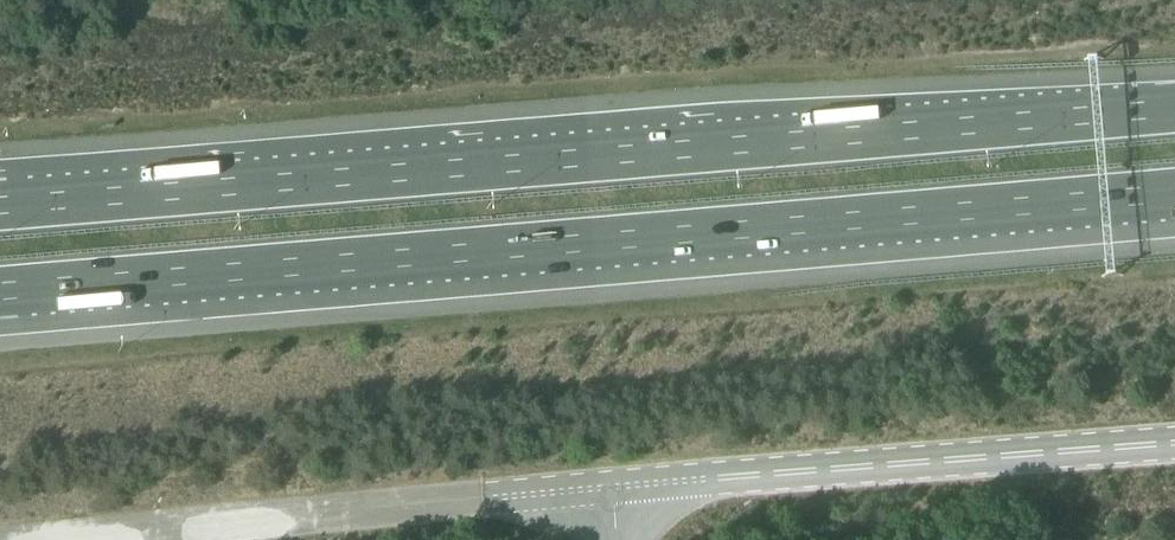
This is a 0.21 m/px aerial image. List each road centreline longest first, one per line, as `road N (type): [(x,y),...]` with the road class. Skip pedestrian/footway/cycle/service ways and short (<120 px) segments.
road 1 (motorway): [(0,292),(1174,194)]
road 2 (motorway): [(1174,110),(14,202)]

